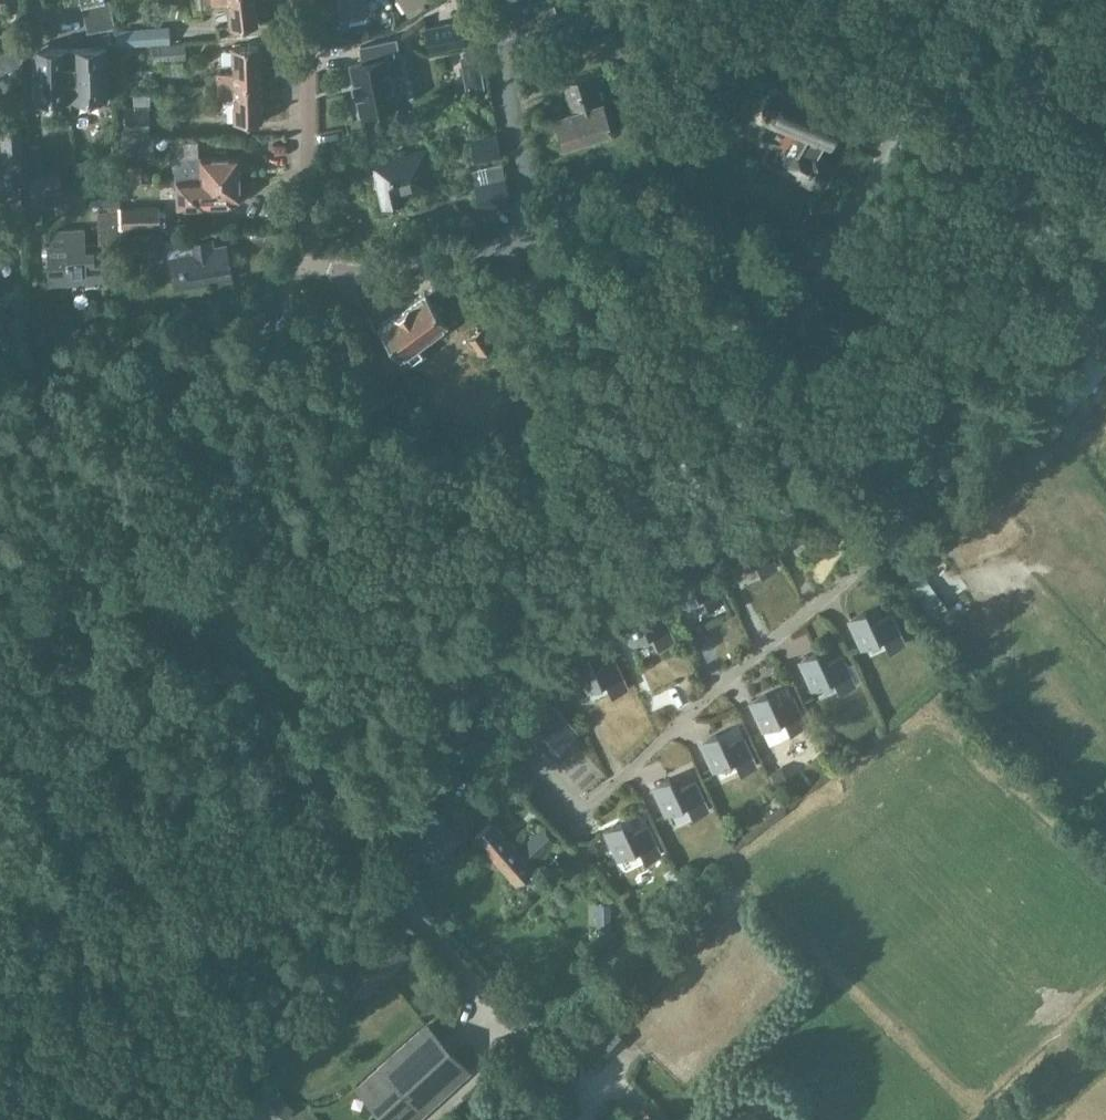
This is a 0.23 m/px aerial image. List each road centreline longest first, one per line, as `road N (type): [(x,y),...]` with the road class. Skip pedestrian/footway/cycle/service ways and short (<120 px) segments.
road 1 (residential): [(305,259),(338,273),(481,251),(777,262),(821,254),(845,233),(896,124),(907,0)]
road 2 (residential): [(176,444),(294,675),(334,717)]
road 3 (residential): [(305,259),(301,0)]
road 4 (residential): [(334,717),(367,707),(410,676),(484,726)]
road 5 (unclassified): [(0,375),(83,370),(139,377)]
road 6 (unclassified): [(230,369),(305,259)]

